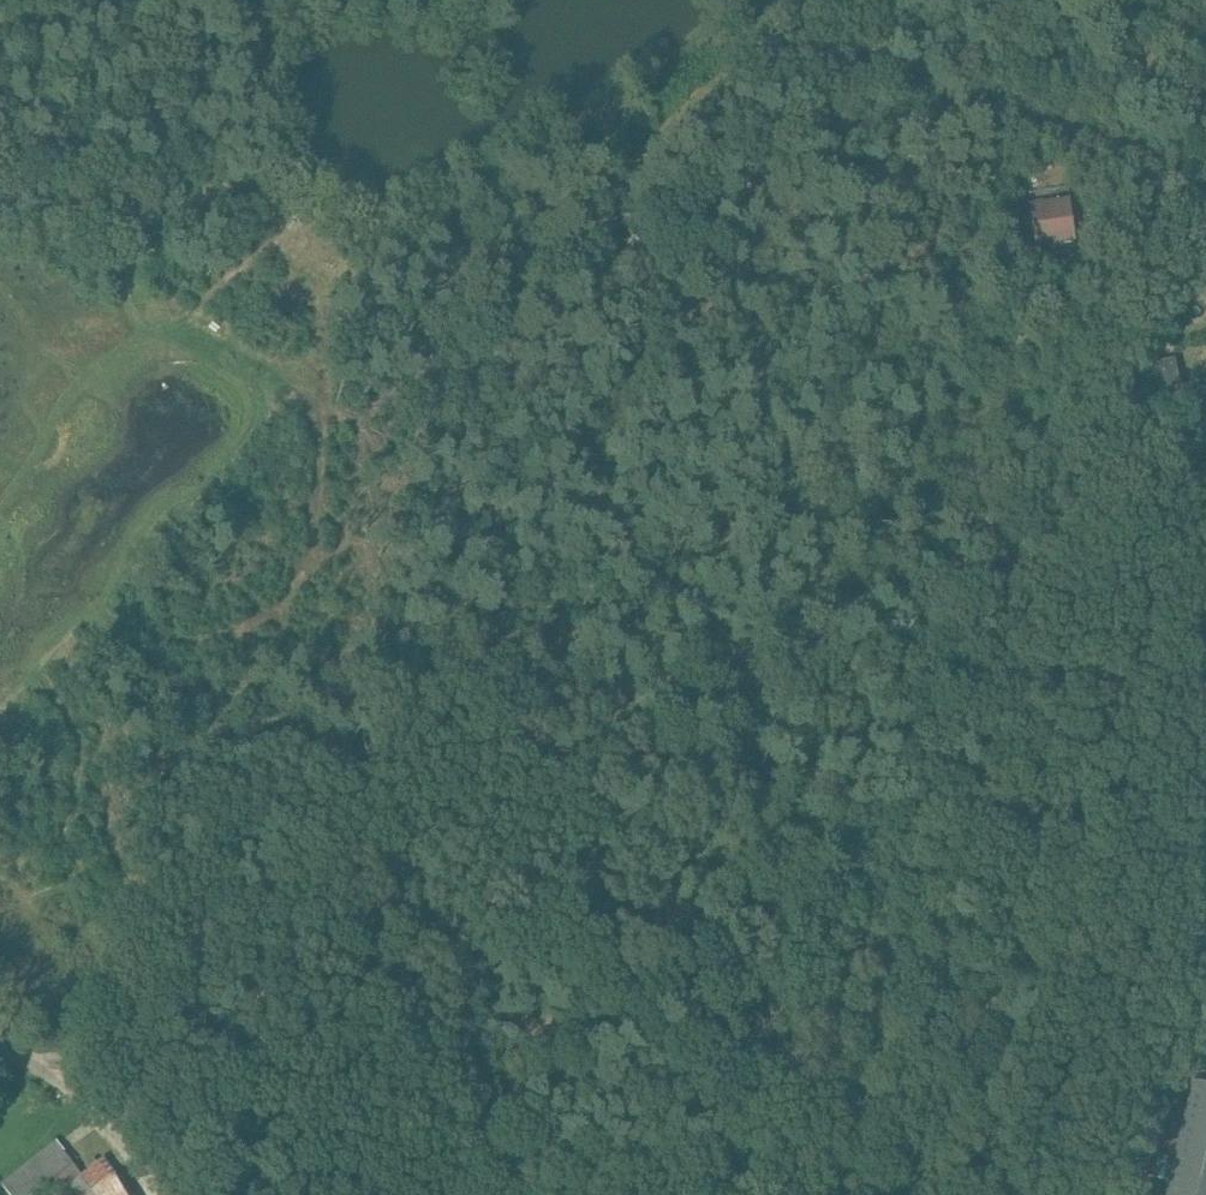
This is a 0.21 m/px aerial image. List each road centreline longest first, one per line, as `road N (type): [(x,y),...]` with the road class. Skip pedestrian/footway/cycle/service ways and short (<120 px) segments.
road 1 (track): [(1205,660),(1197,1067)]

